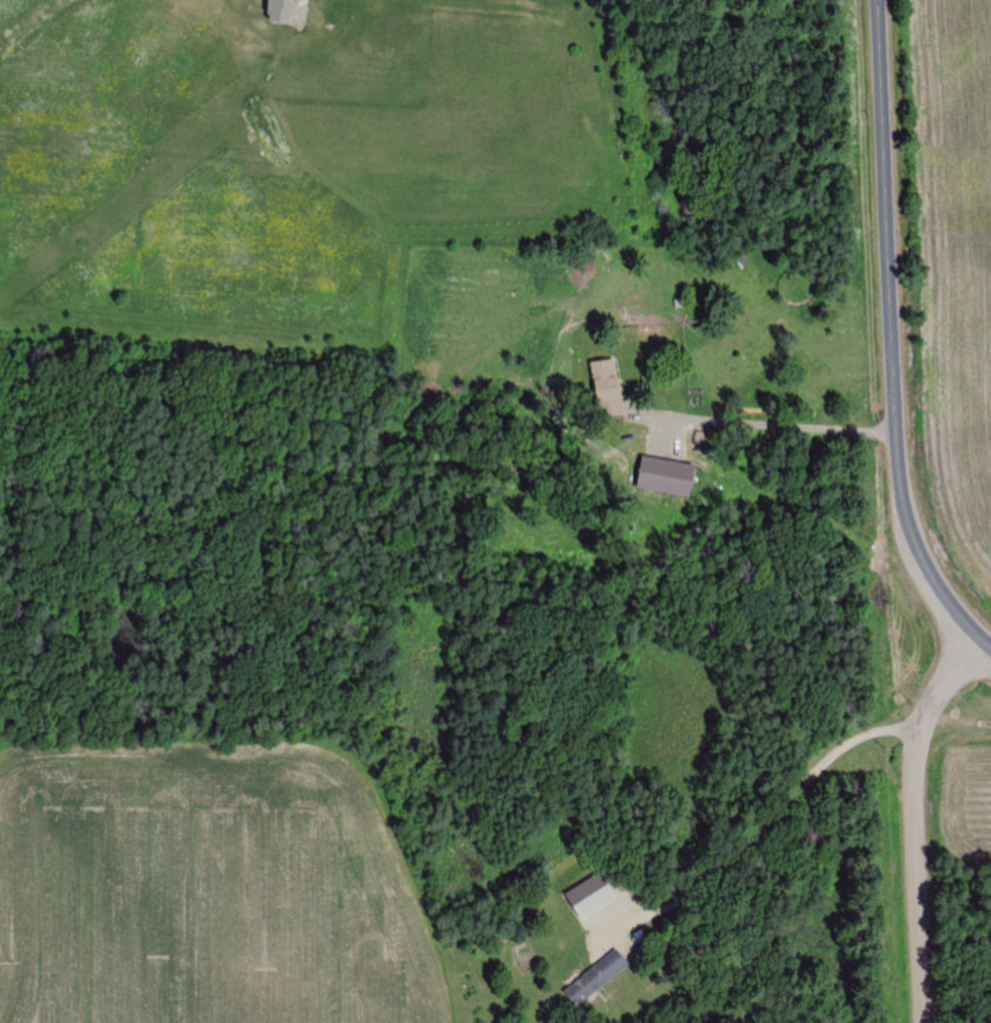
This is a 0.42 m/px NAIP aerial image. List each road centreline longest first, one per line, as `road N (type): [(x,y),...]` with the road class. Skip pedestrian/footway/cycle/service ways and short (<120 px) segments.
road 1 (secondary): [(990,646),(918,552),(904,506),(876,0)]
road 2 (residential): [(928,1022),(917,734),(945,682),(984,640)]

